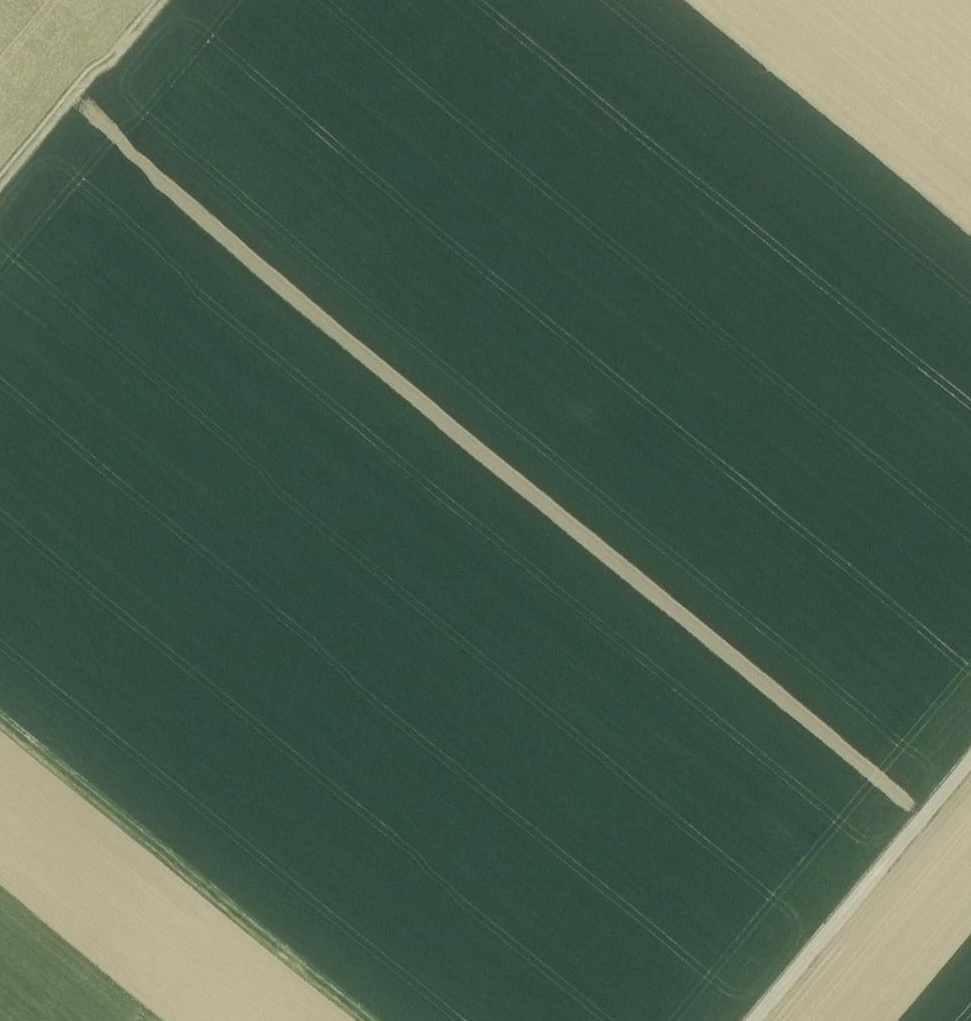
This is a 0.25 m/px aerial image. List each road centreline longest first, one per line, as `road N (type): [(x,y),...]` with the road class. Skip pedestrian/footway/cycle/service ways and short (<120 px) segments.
road 1 (track): [(0,716),(371,1020)]
road 2 (track): [(970,758),(749,1020)]
road 3 (track): [(0,185),(155,0)]

